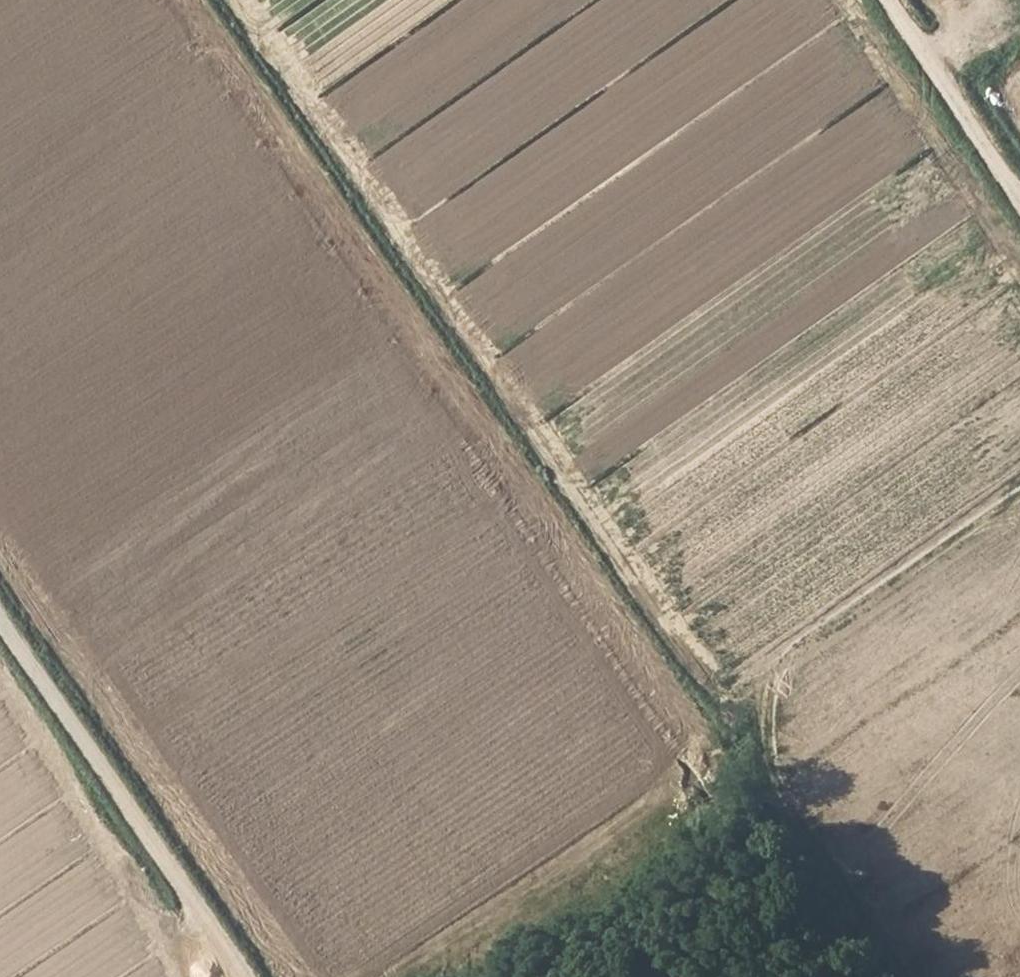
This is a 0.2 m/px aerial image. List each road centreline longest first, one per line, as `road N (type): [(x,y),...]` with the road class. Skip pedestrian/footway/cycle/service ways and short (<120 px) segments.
road 1 (track): [(240,976),(0,618)]
road 2 (track): [(1019,191),(894,0)]

